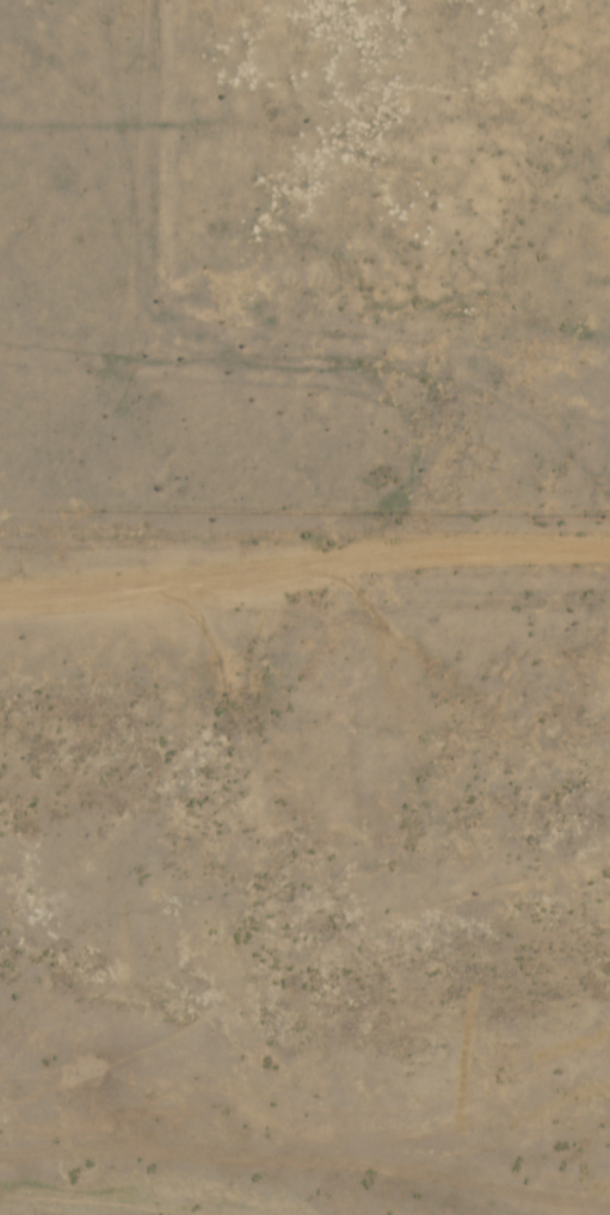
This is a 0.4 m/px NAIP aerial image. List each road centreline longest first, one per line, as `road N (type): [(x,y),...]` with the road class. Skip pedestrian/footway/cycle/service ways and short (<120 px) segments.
road 1 (track): [(609,207),(531,295),(337,625),(273,751),(168,893),(0,1024)]
road 2 (residential): [(0,558),(95,587),(216,650),(304,644),(337,625),(609,590)]
road 3 (residential): [(609,1076),(435,1145),(0,1187)]

